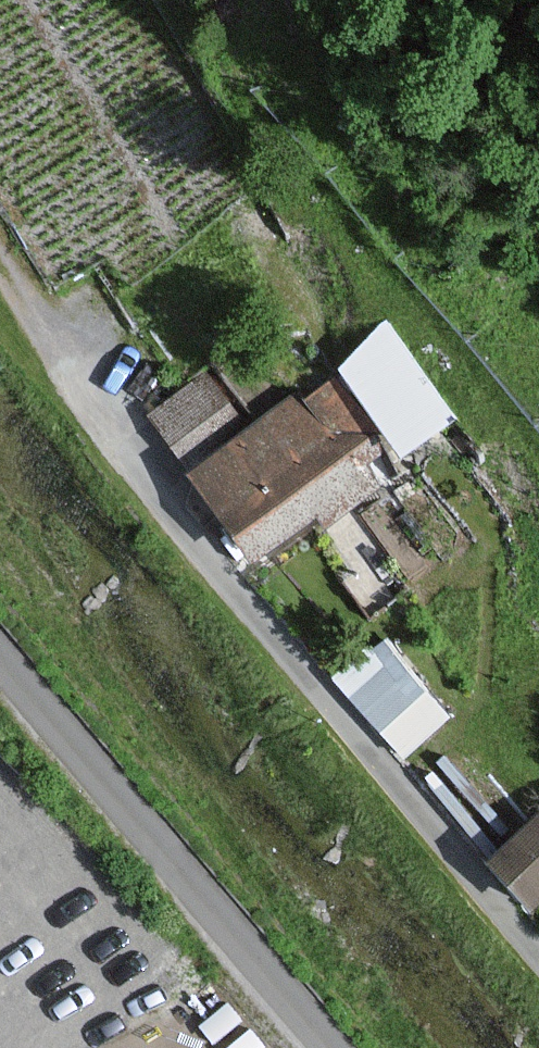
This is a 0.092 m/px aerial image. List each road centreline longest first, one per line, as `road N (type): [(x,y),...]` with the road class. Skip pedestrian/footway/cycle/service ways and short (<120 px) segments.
road 1 (residential): [(538,953),(64,383)]
road 2 (unclassified): [(332,1047),(0,660)]
road 3 (track): [(0,266),(64,383)]

